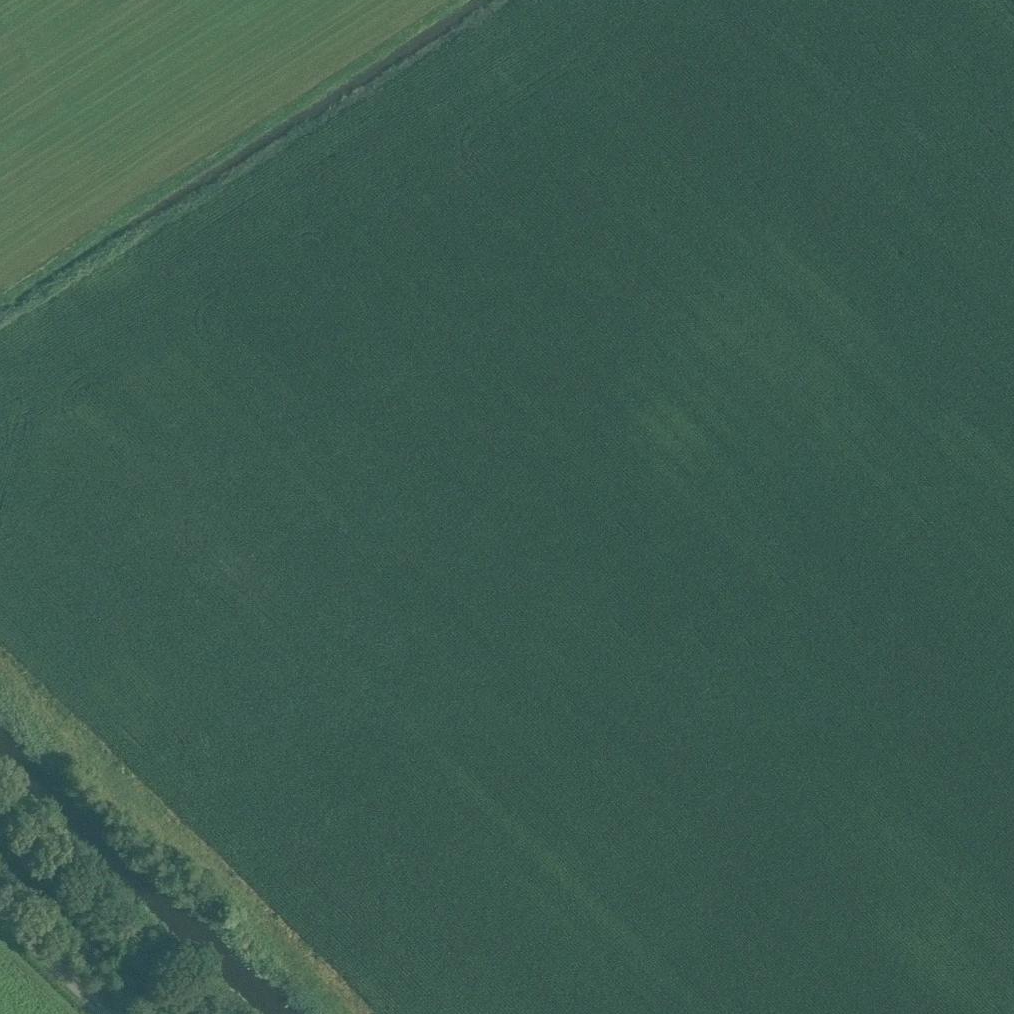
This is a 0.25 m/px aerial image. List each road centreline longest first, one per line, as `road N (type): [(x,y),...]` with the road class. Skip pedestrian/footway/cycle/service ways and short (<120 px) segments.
road 1 (track): [(0,916),(102,1013)]

